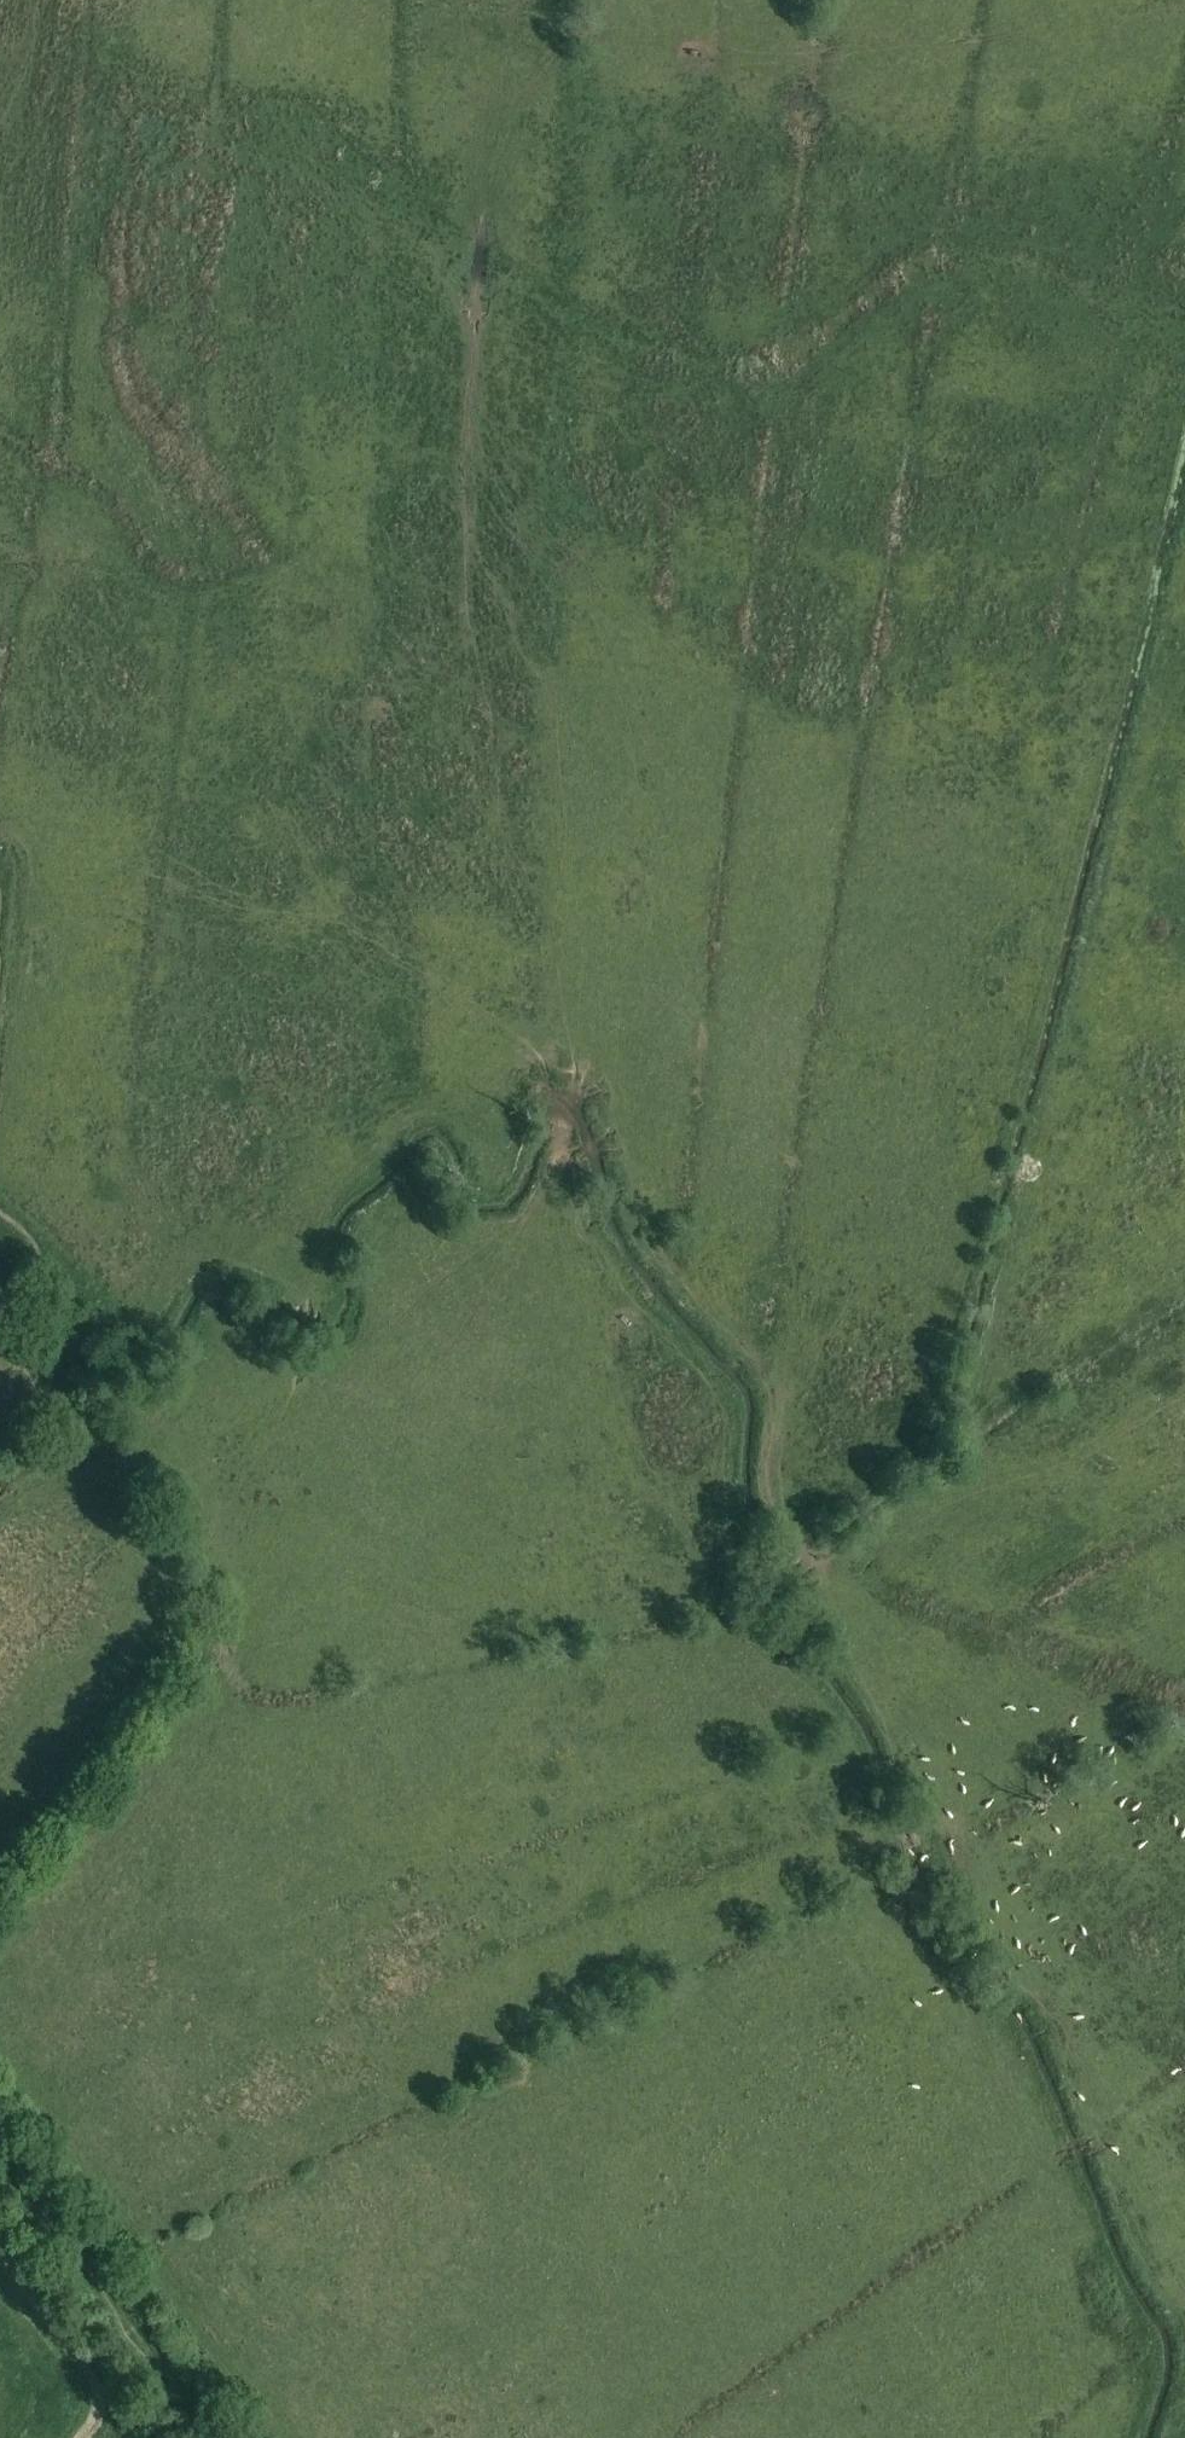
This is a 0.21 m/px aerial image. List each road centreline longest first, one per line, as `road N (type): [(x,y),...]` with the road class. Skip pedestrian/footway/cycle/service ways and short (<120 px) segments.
road 1 (track): [(212,2437),(0,2156)]

